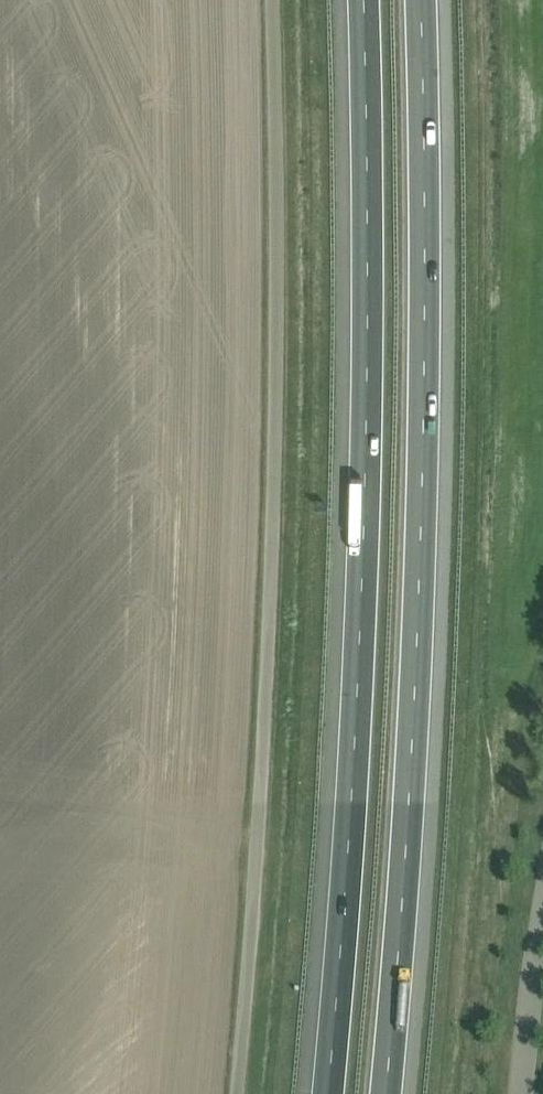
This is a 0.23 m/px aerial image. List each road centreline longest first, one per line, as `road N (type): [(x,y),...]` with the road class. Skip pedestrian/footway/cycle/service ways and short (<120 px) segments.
road 1 (motorway): [(358,0),(365,500),(352,805),(327,1093)]
road 2 (motorway): [(383,1093),(421,501),(416,0)]
road 3 (unclassified): [(239,1093),(276,535),(273,0)]
road 4 (unclassified): [(523,1093),(542,925)]

